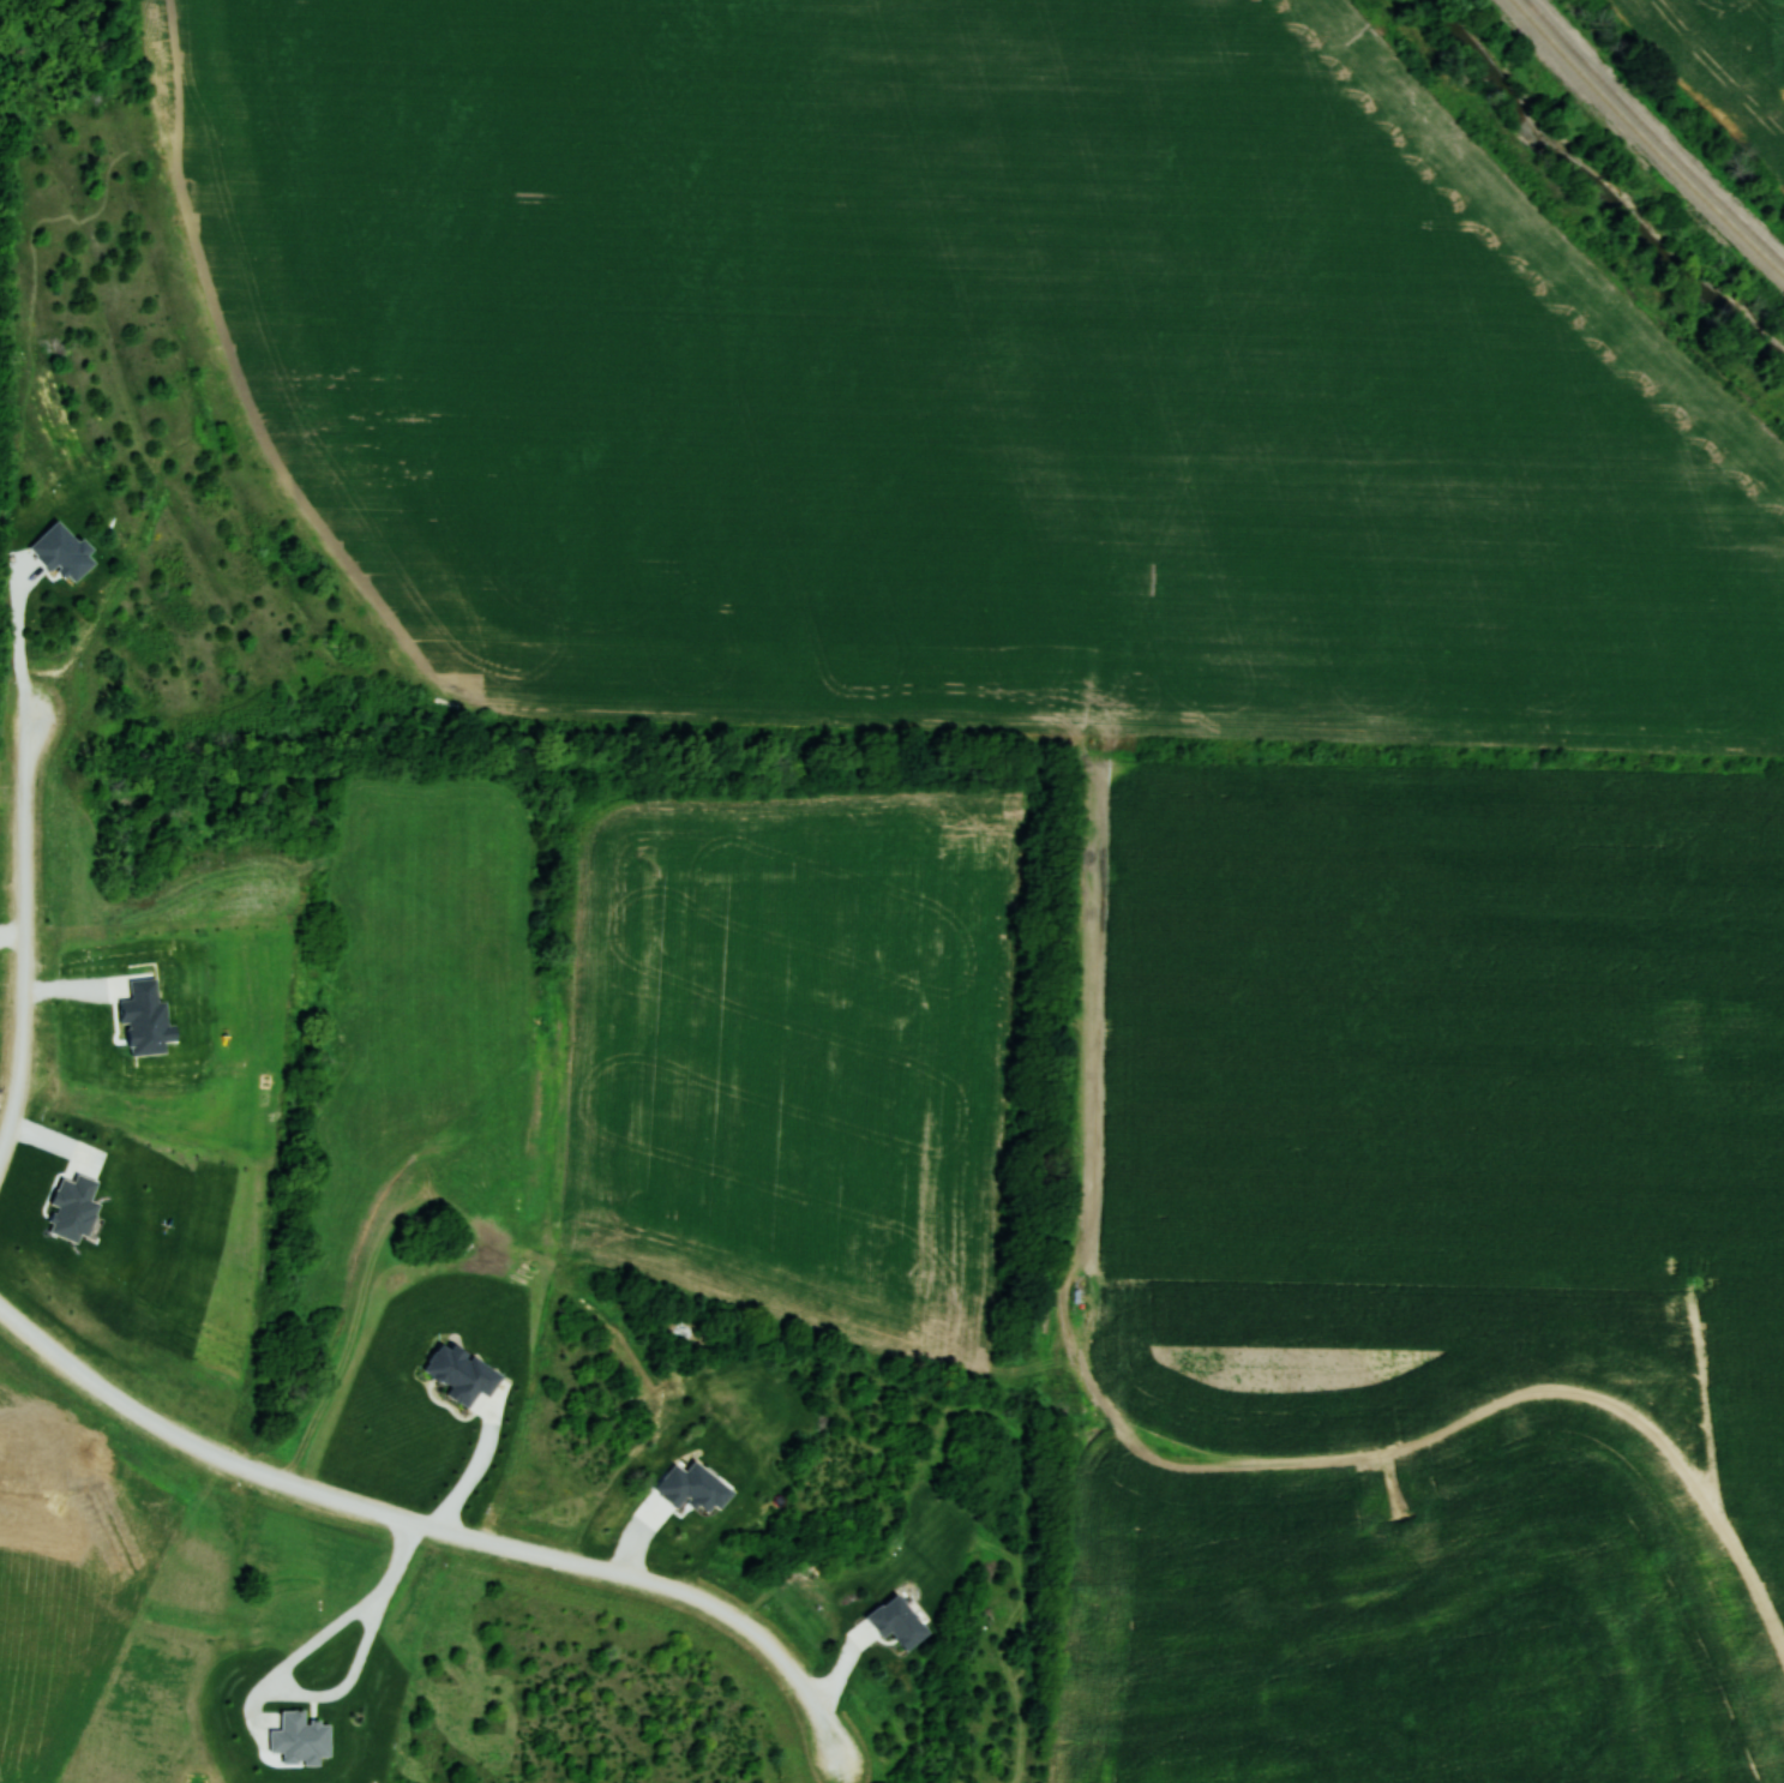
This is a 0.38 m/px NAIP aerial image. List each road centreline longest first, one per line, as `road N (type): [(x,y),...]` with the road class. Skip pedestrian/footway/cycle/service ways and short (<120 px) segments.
road 1 (residential): [(0,1309),(157,1425),(227,1459),(440,1530),(703,1598),(780,1657),(839,1752)]
road 2 (residential): [(0,1162),(22,1037),(24,751),(34,716)]

